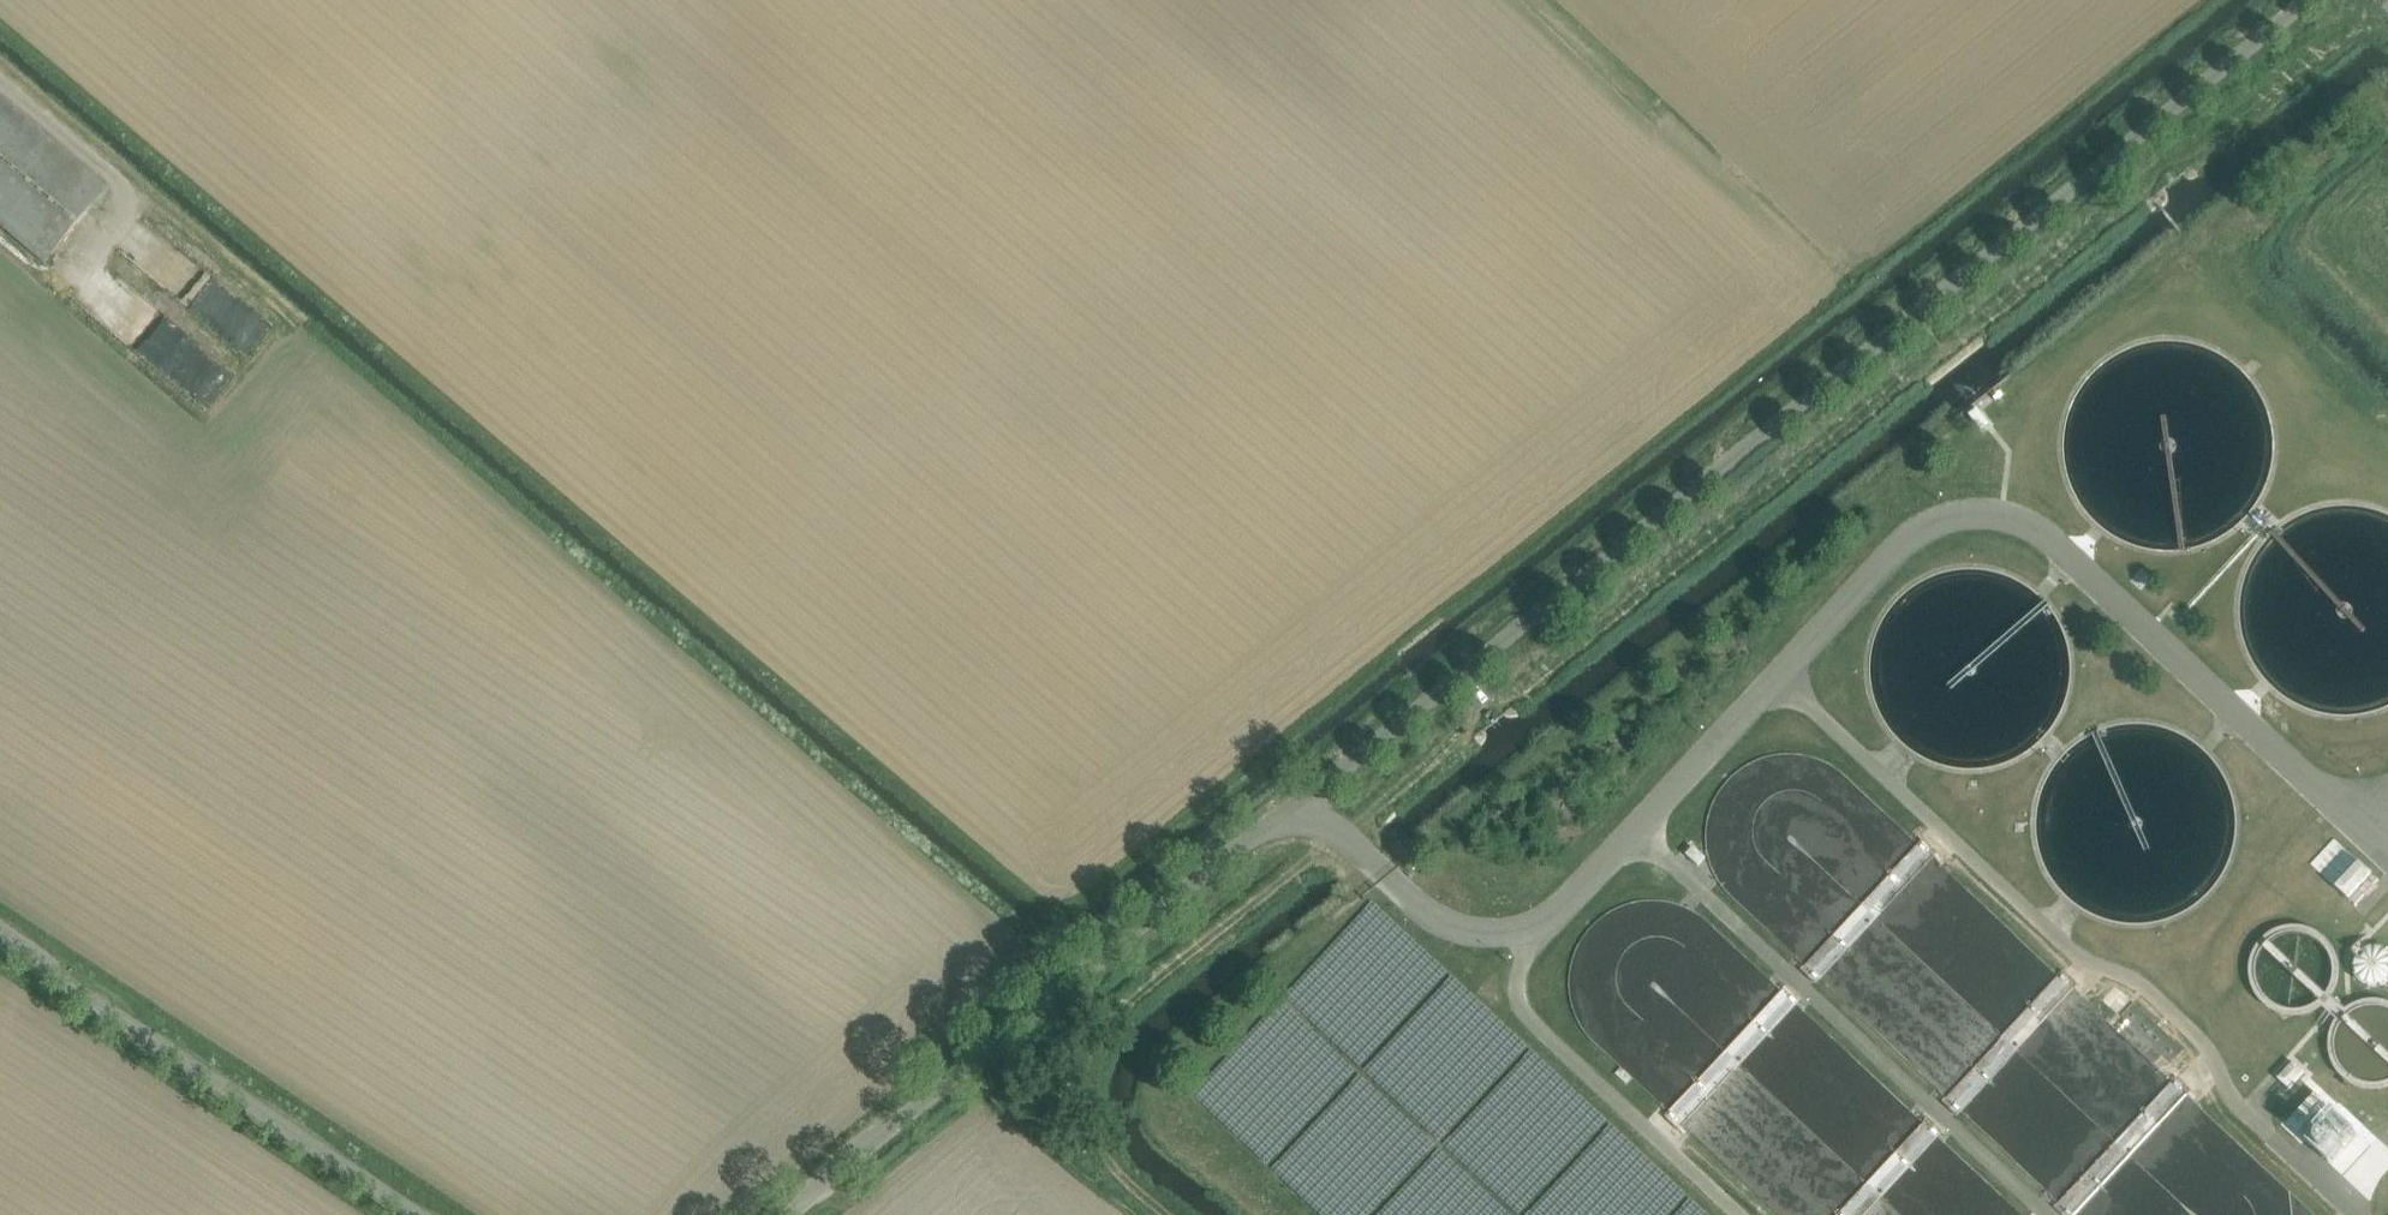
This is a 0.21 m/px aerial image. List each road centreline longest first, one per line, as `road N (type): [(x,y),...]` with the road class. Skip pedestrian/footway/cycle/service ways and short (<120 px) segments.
road 1 (unclassified): [(789,1214),(975,1057),(2308,0)]
road 2 (unclassified): [(419,1214),(0,939)]

